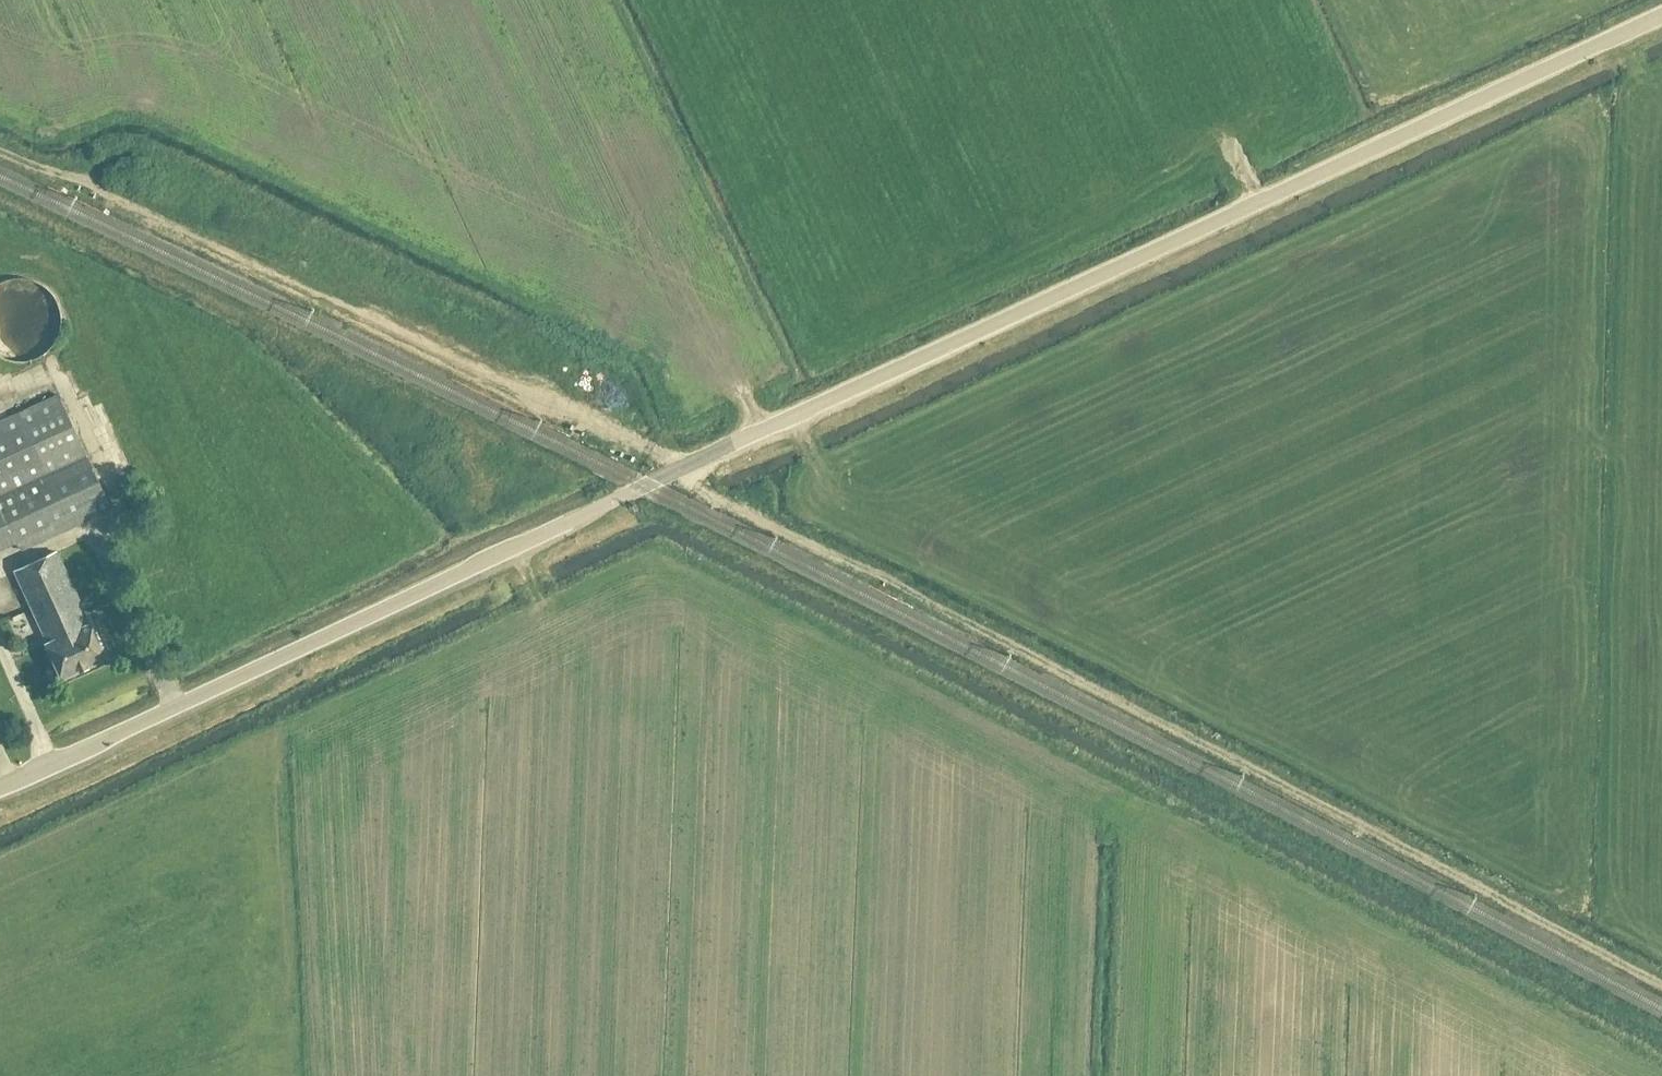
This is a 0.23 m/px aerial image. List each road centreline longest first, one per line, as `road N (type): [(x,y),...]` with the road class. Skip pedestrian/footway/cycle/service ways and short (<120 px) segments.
road 1 (tertiary): [(0,790),(1661,14)]

